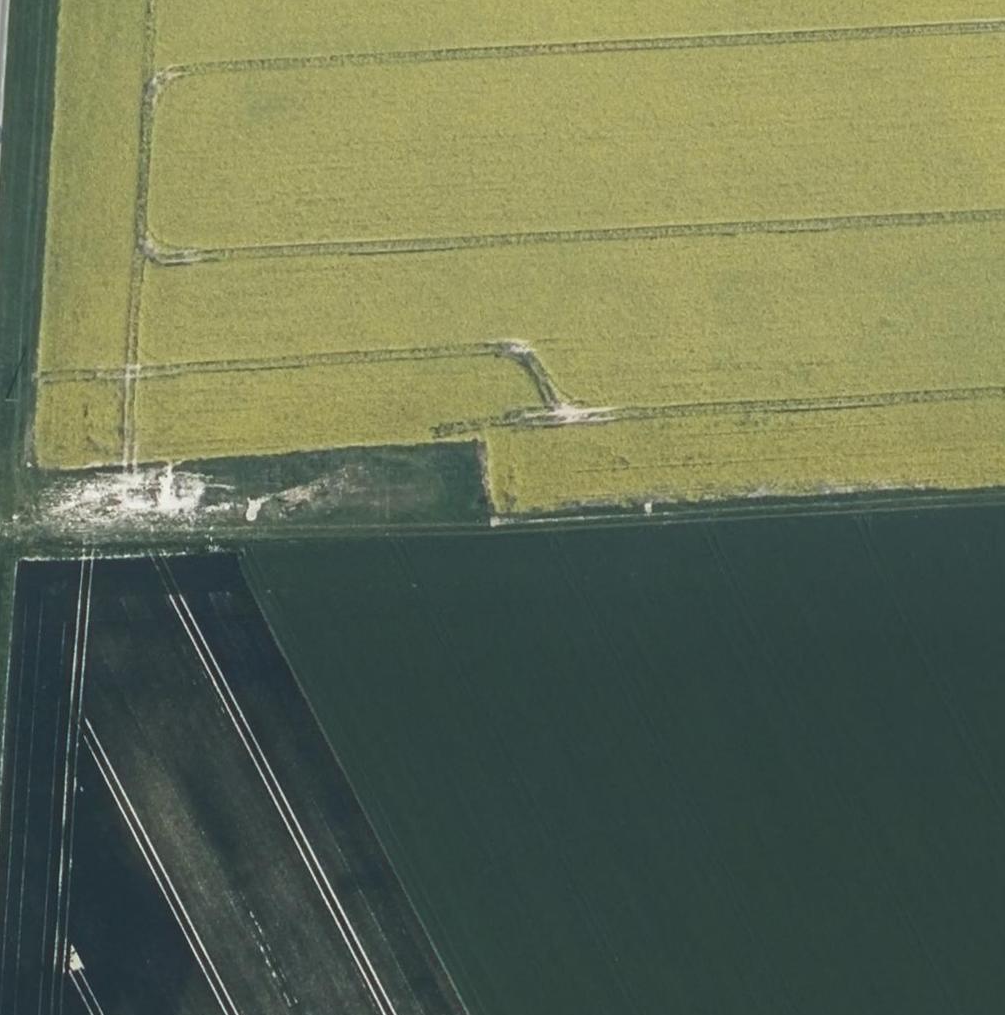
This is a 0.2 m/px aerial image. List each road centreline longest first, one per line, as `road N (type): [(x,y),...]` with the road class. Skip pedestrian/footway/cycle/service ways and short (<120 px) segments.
road 1 (track): [(0,533),(86,536),(1004,488)]

